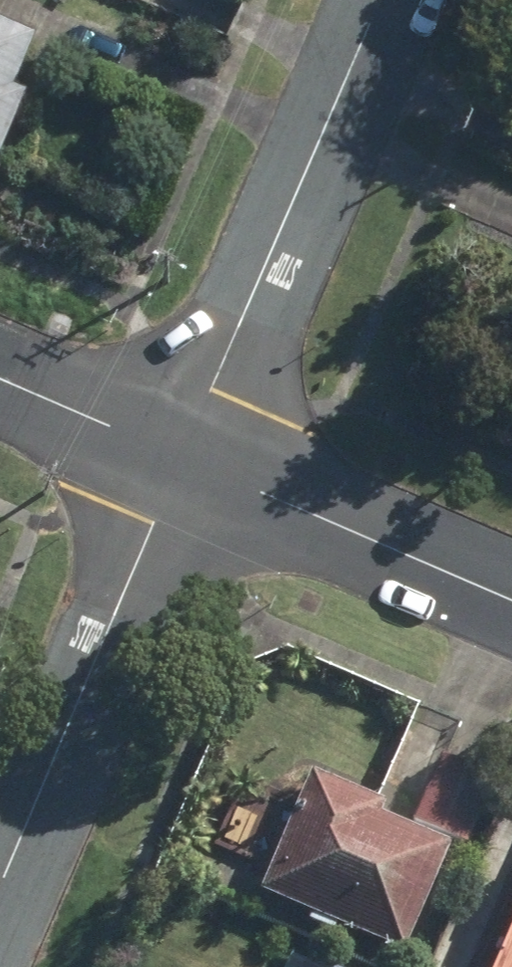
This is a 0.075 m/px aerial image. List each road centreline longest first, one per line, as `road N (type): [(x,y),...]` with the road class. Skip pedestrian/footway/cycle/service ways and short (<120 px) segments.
road 1 (residential): [(382,0),(183,458)]
road 2 (residential): [(183,458),(0,884)]
road 3 (residential): [(183,458),(511,599)]
road 4 (residential): [(0,379),(183,458)]

